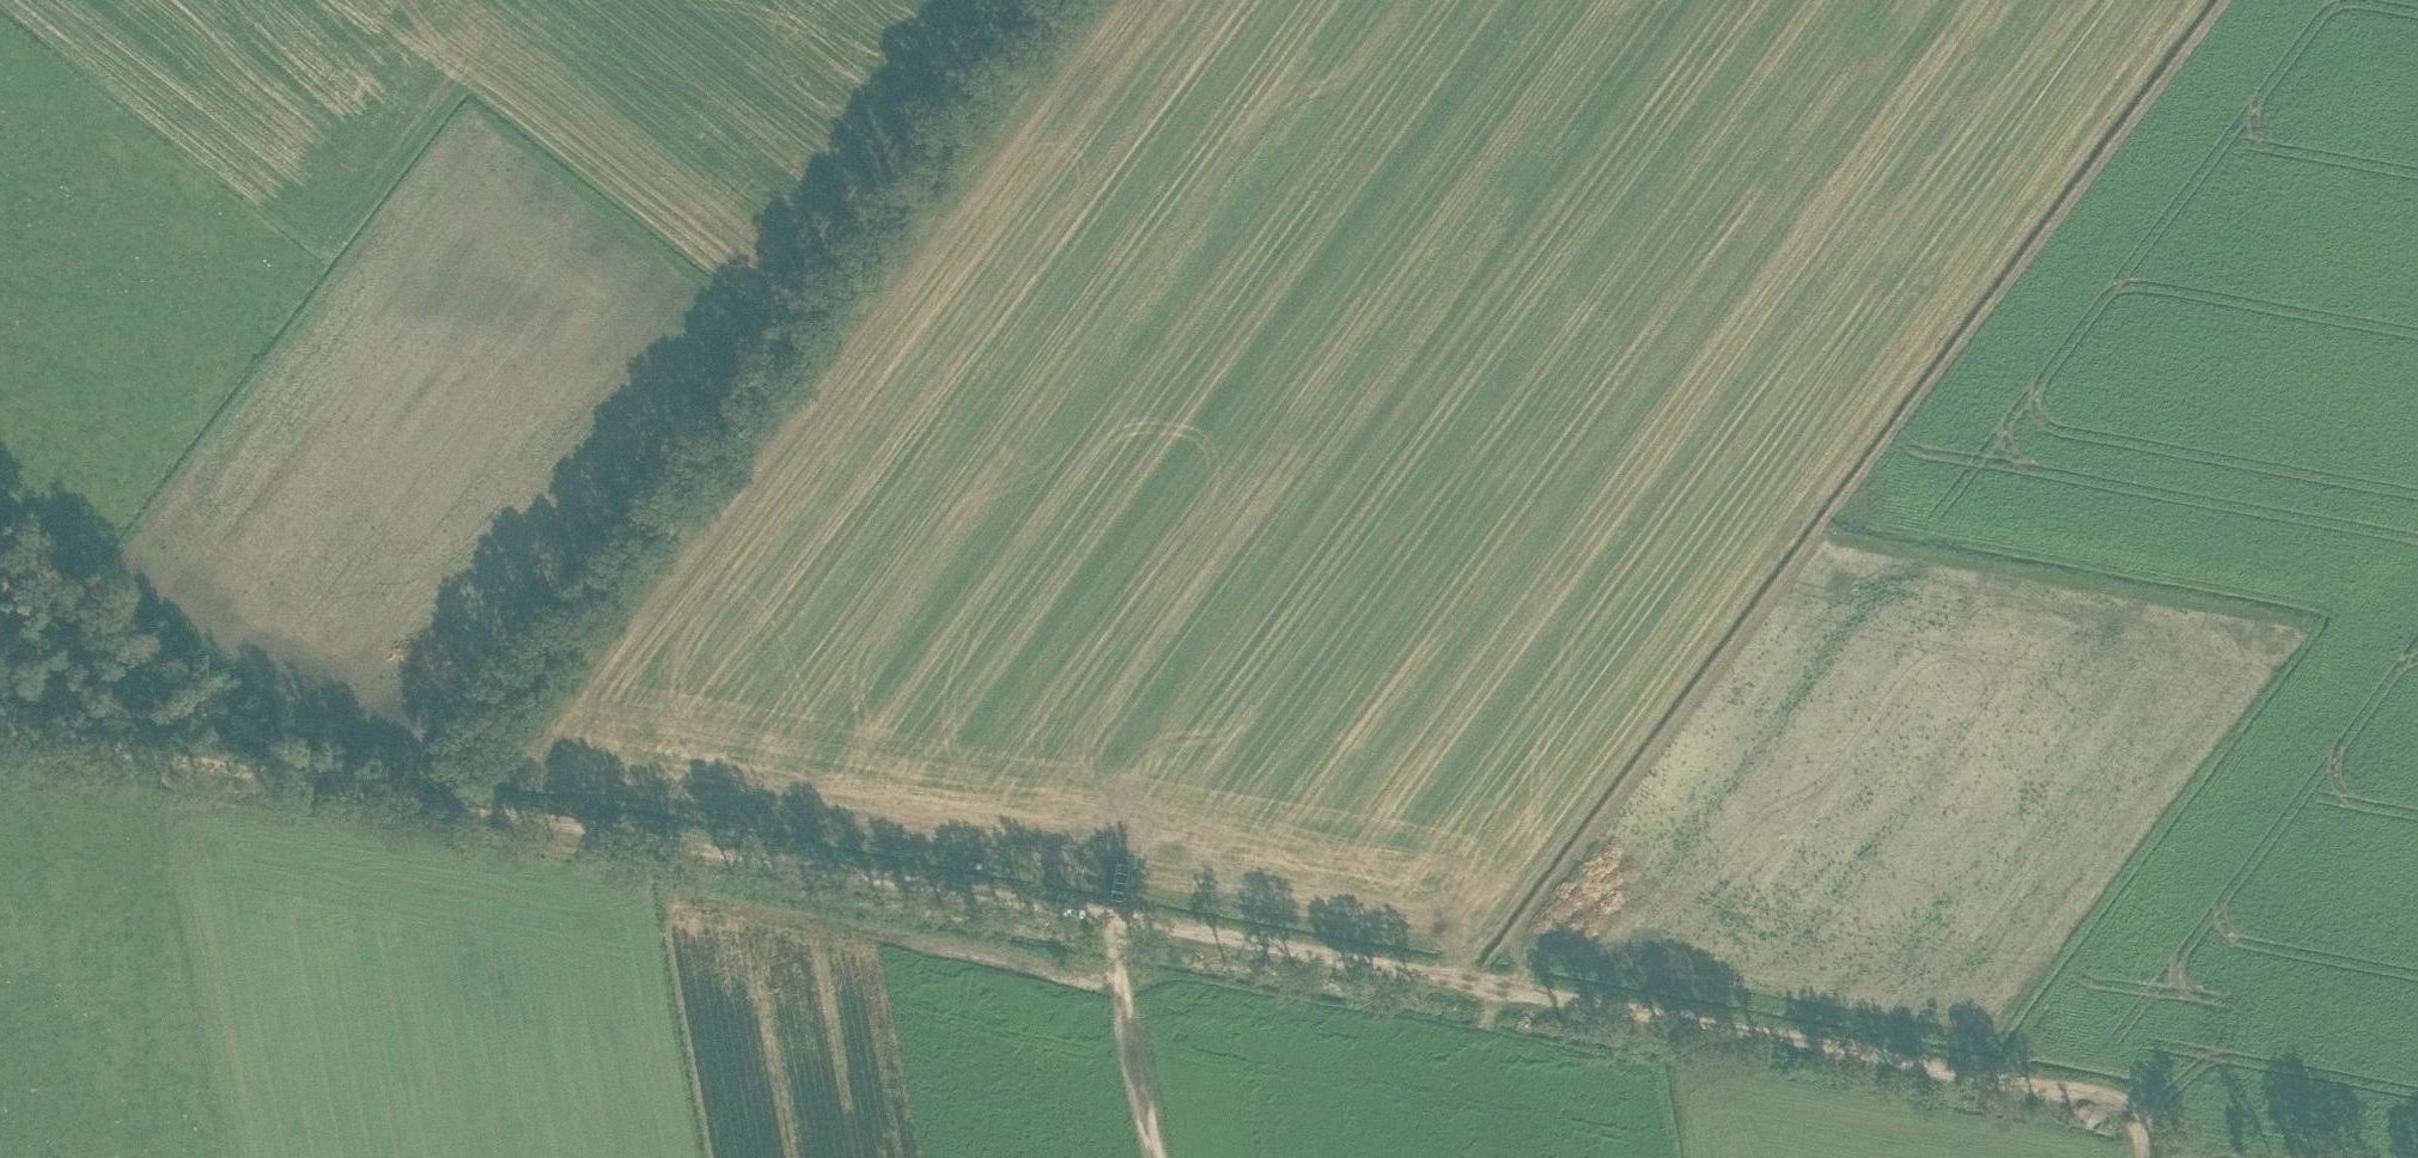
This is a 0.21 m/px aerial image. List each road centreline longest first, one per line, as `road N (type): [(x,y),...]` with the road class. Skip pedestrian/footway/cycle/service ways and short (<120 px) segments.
road 1 (track): [(0,736),(812,867),(1653,1027),(1793,1041),(2093,1098),(2137,1130),(2142,1157)]

